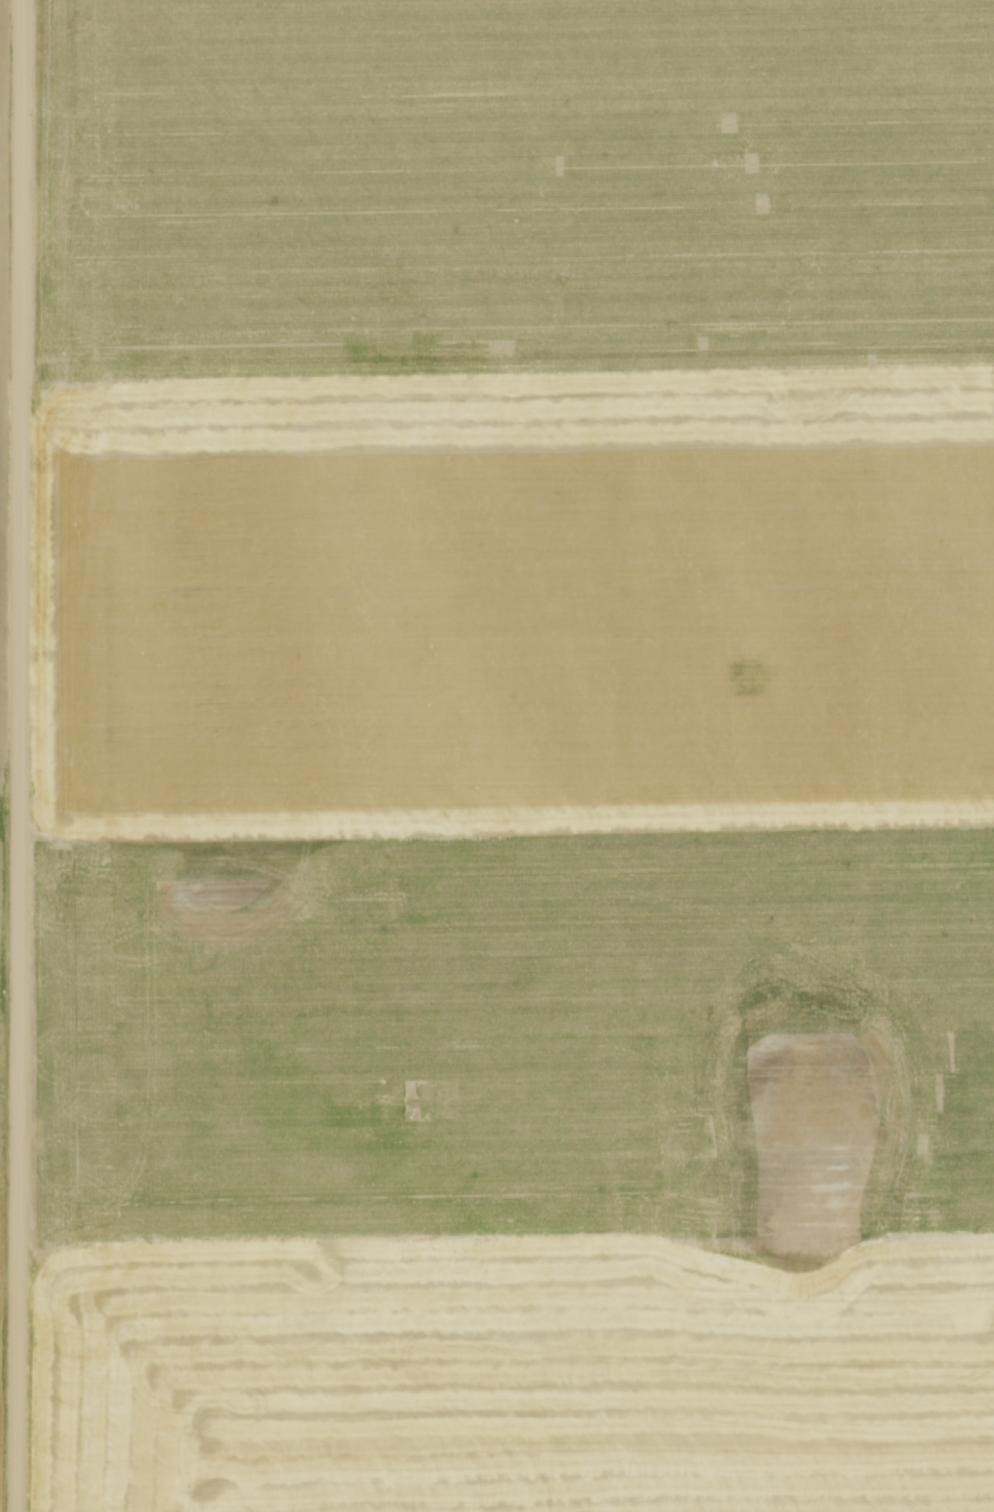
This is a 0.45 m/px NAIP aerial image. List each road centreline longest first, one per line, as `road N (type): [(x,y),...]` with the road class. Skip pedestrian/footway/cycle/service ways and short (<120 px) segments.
road 1 (residential): [(25,0),(19,1511)]

